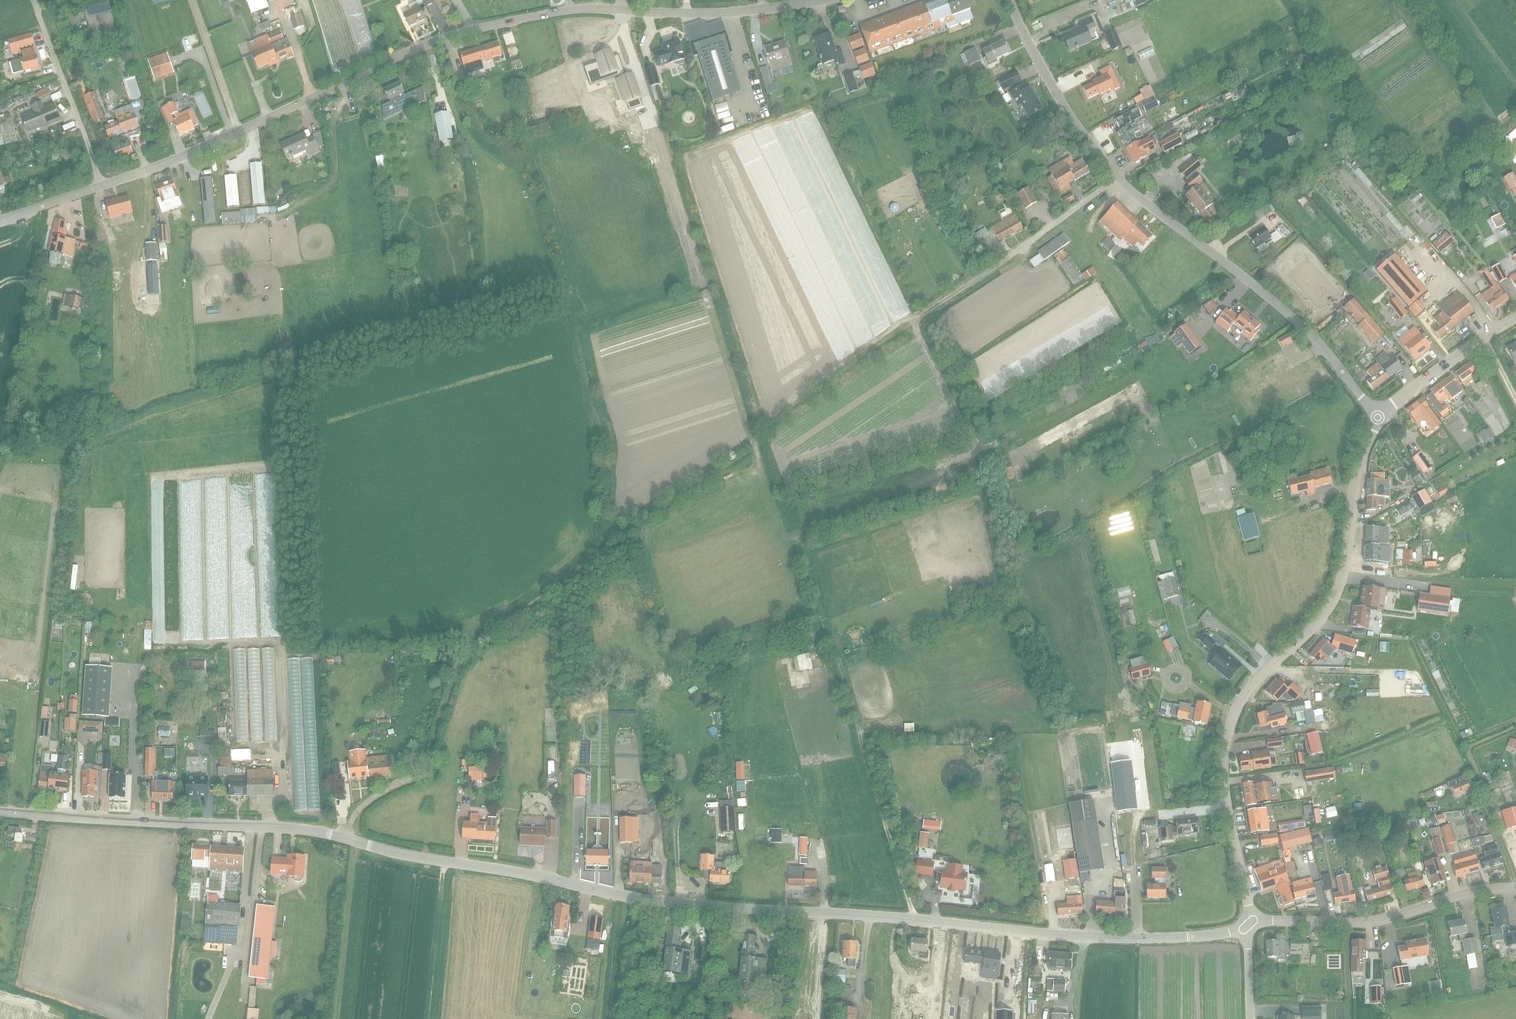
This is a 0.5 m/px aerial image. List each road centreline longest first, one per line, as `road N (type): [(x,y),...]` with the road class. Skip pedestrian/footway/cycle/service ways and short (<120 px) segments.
road 1 (unclassified): [(1250,925),(1188,936),(1089,937),(635,898),(344,837)]
road 2 (residential): [(0,222),(207,149),(390,59),(481,28),(554,11),(701,13),(816,0)]
road 3 (residential): [(1380,418),(1297,320),(1117,178),(1064,107),(1010,0)]
road 4 (residential): [(1250,925),(1225,797),(1228,732),(1246,691),(1335,597),(1360,466),(1380,418)]
road 5 (track): [(913,920),(801,547),(755,449)]
road 6 (track): [(620,11),(755,449)]
road 7 (unclassified): [(344,837),(271,825),(0,812)]
road 8 (residential): [(1250,925),(1373,921),(1515,888)]
road 9 (residential): [(1380,418),(1515,318)]
road 10 (track): [(429,1018),(445,861)]
road 11 (track): [(427,772),(458,663),(473,652)]

